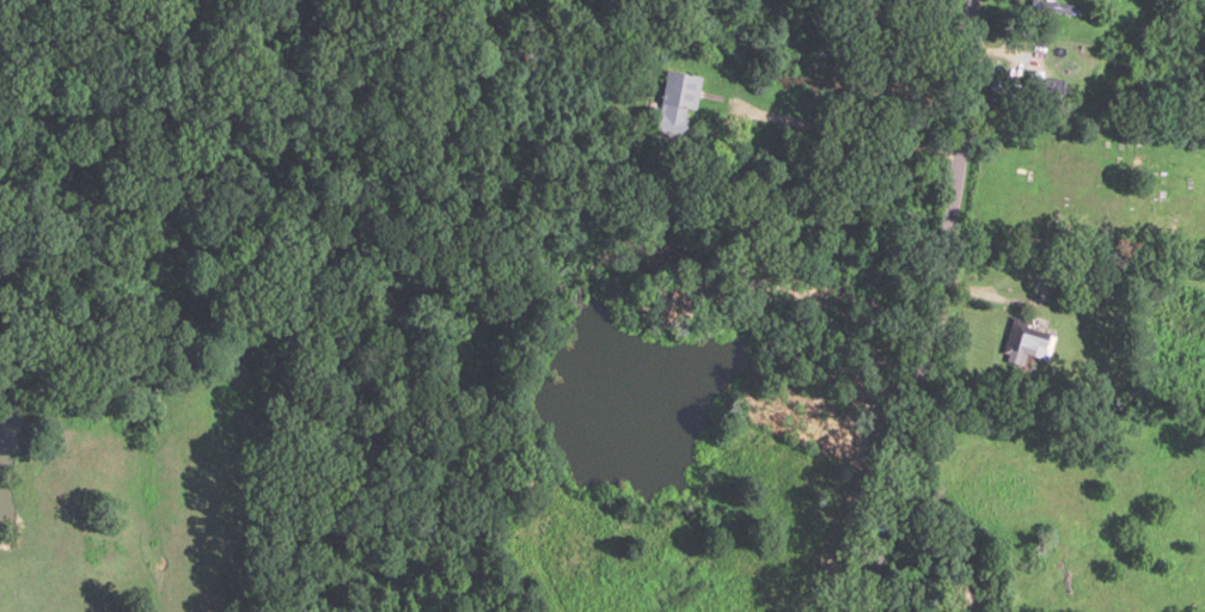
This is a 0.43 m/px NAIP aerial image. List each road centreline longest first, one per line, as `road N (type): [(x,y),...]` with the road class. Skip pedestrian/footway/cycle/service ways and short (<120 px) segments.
road 1 (residential): [(967,0),(964,111),(930,314),(863,611)]

